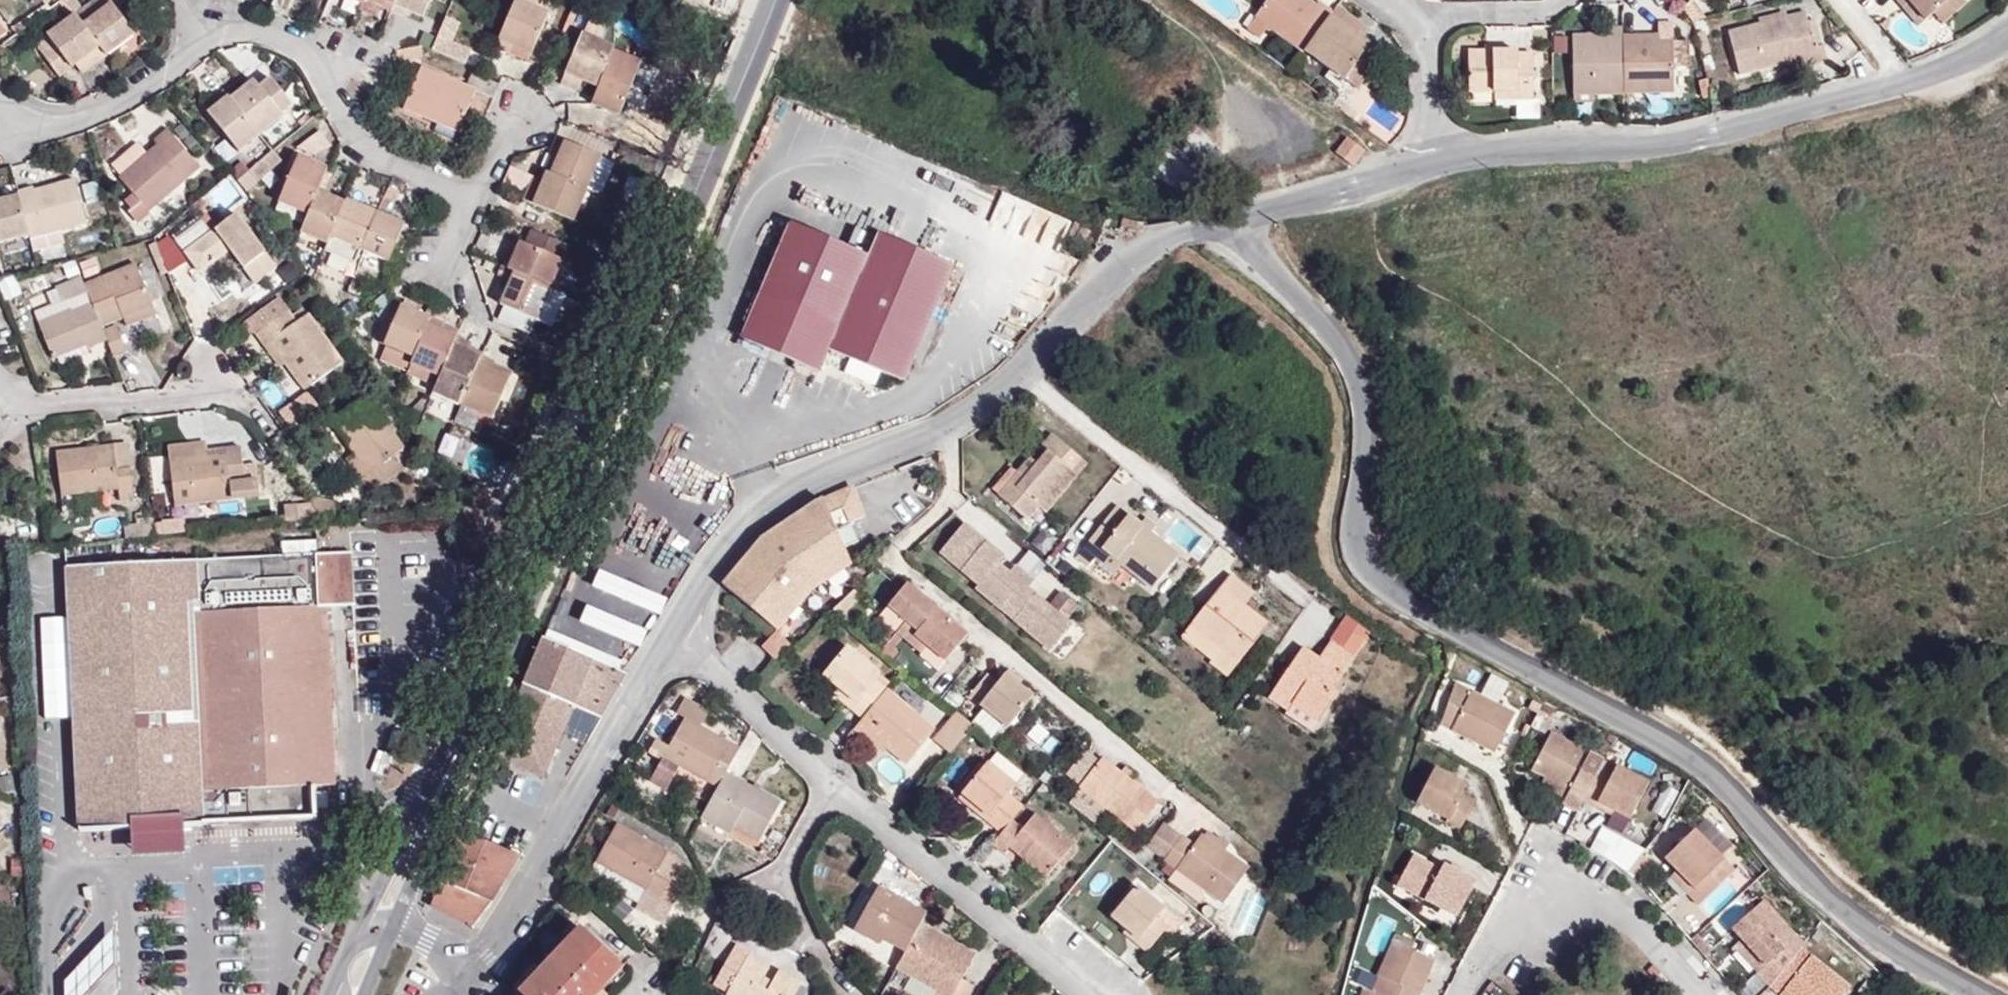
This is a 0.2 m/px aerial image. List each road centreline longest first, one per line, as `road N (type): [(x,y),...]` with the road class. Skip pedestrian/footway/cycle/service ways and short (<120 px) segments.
road 1 (unclassified): [(1231,219),(1235,239),(1328,331),(1358,381),(1366,415),(1356,535),(1378,580),(1687,756),(1854,921),(1982,994)]
road 2 (primary): [(449,773),(773,0)]
road 3 (unclassified): [(1434,167),(1566,147),(1684,142),(1929,72),(2007,36)]
road 4 (residential): [(669,637),(828,789),(1081,994)]
road 5 (residential): [(951,426),(952,497),(898,545),(901,566),(1169,792)]
road 6 (unclassified): [(470,964),(501,937),(669,637)]
road 7 (unclassified): [(669,637),(724,542),(752,510),(807,479),(951,426)]
road 8 (residential): [(1023,370),(1303,594)]
road 9 (unclassified): [(1023,370),(1140,246),(1231,219)]
road 10 (unclassified): [(1231,219),(1434,167)]
road 11 (primary): [(449,773),(428,795),(359,933)]
road 12 (primary): [(398,923),(449,773)]
road 13 (residential): [(1567,0),(1551,11),(1456,15),(1419,30)]
road 14 (residential): [(1419,30),(1434,167)]

